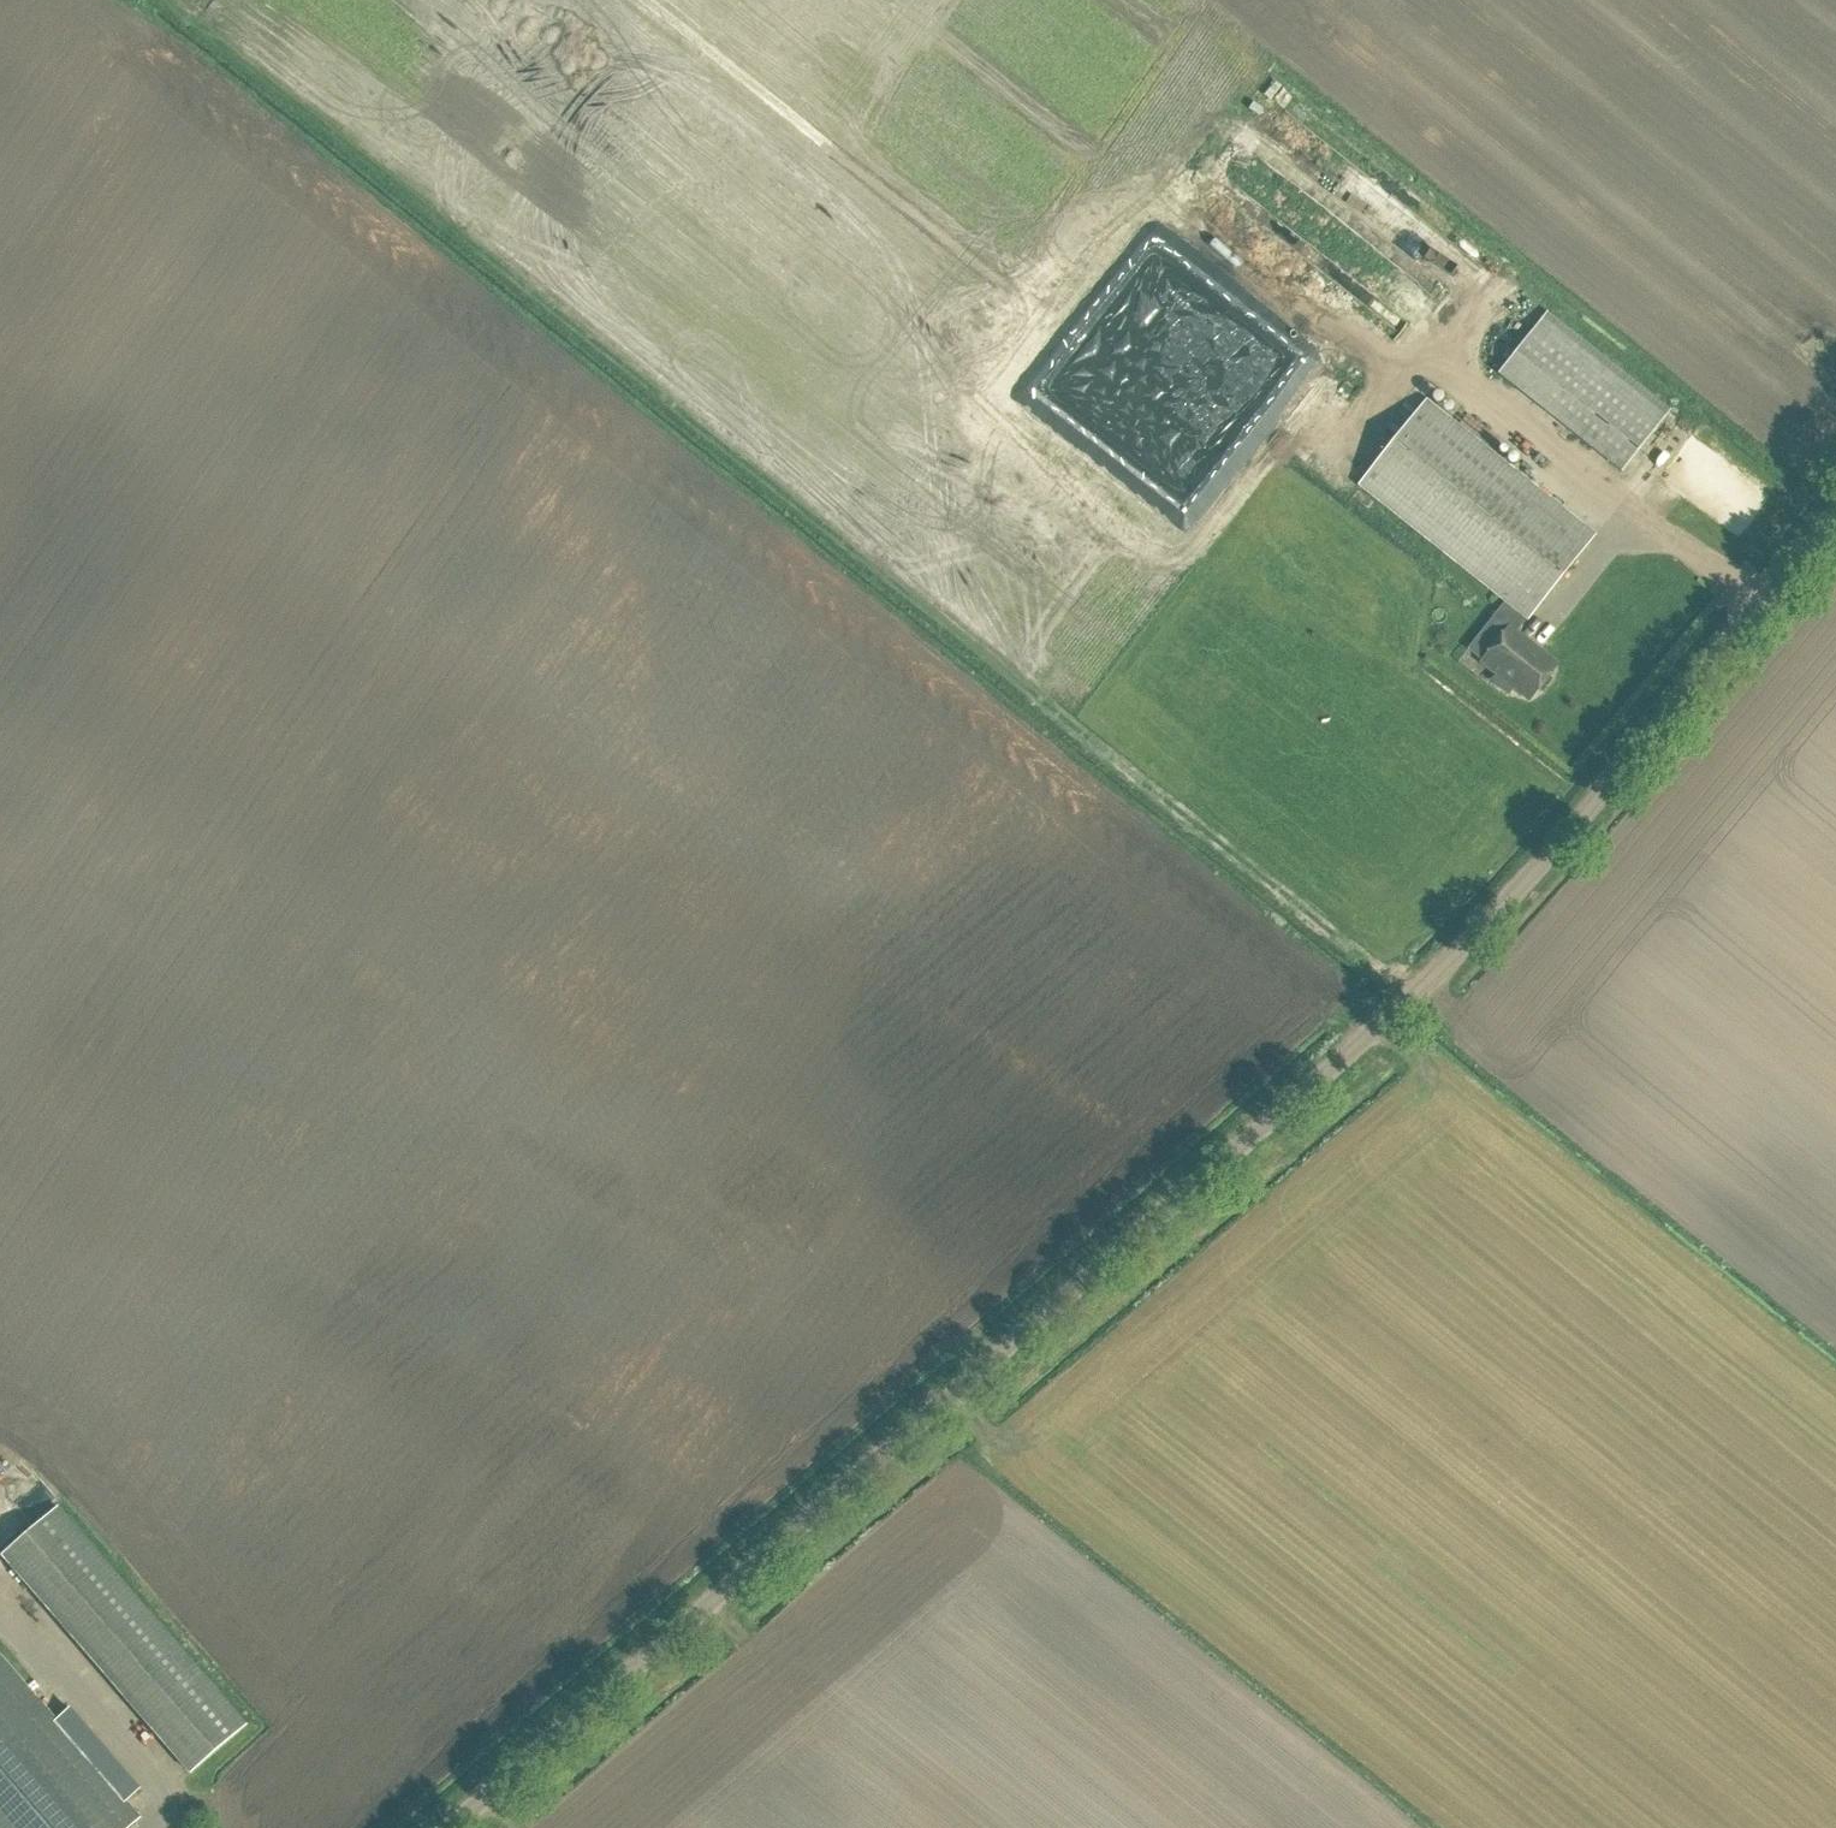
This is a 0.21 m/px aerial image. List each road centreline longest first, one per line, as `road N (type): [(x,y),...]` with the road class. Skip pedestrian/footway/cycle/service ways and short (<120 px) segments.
road 1 (tertiary): [(449,1827),(1434,974),(1563,839),(1835,513)]

